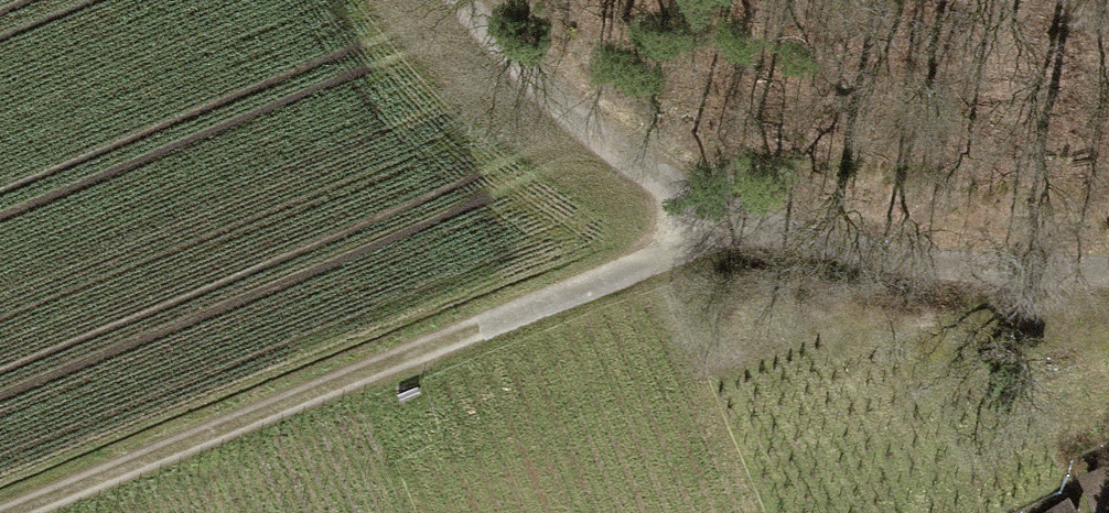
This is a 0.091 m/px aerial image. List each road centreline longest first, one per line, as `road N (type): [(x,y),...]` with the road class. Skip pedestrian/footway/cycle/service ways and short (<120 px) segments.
road 1 (track): [(29,512),(724,222)]
road 2 (track): [(484,0),(562,107),(724,222),(994,264),(1108,267)]

